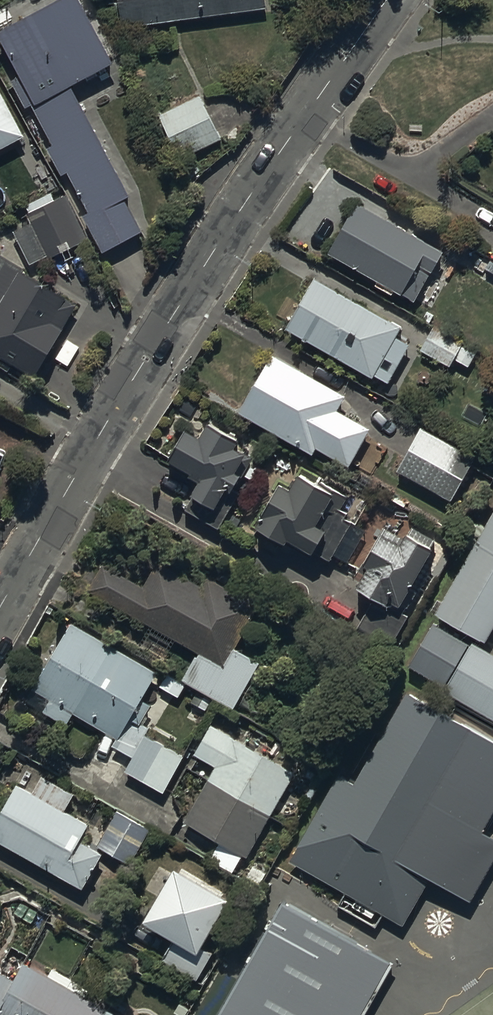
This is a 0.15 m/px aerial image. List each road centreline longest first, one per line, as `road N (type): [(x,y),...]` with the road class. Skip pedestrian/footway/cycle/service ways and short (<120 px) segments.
road 1 (tertiary): [(0,614),(296,126),(387,0)]

